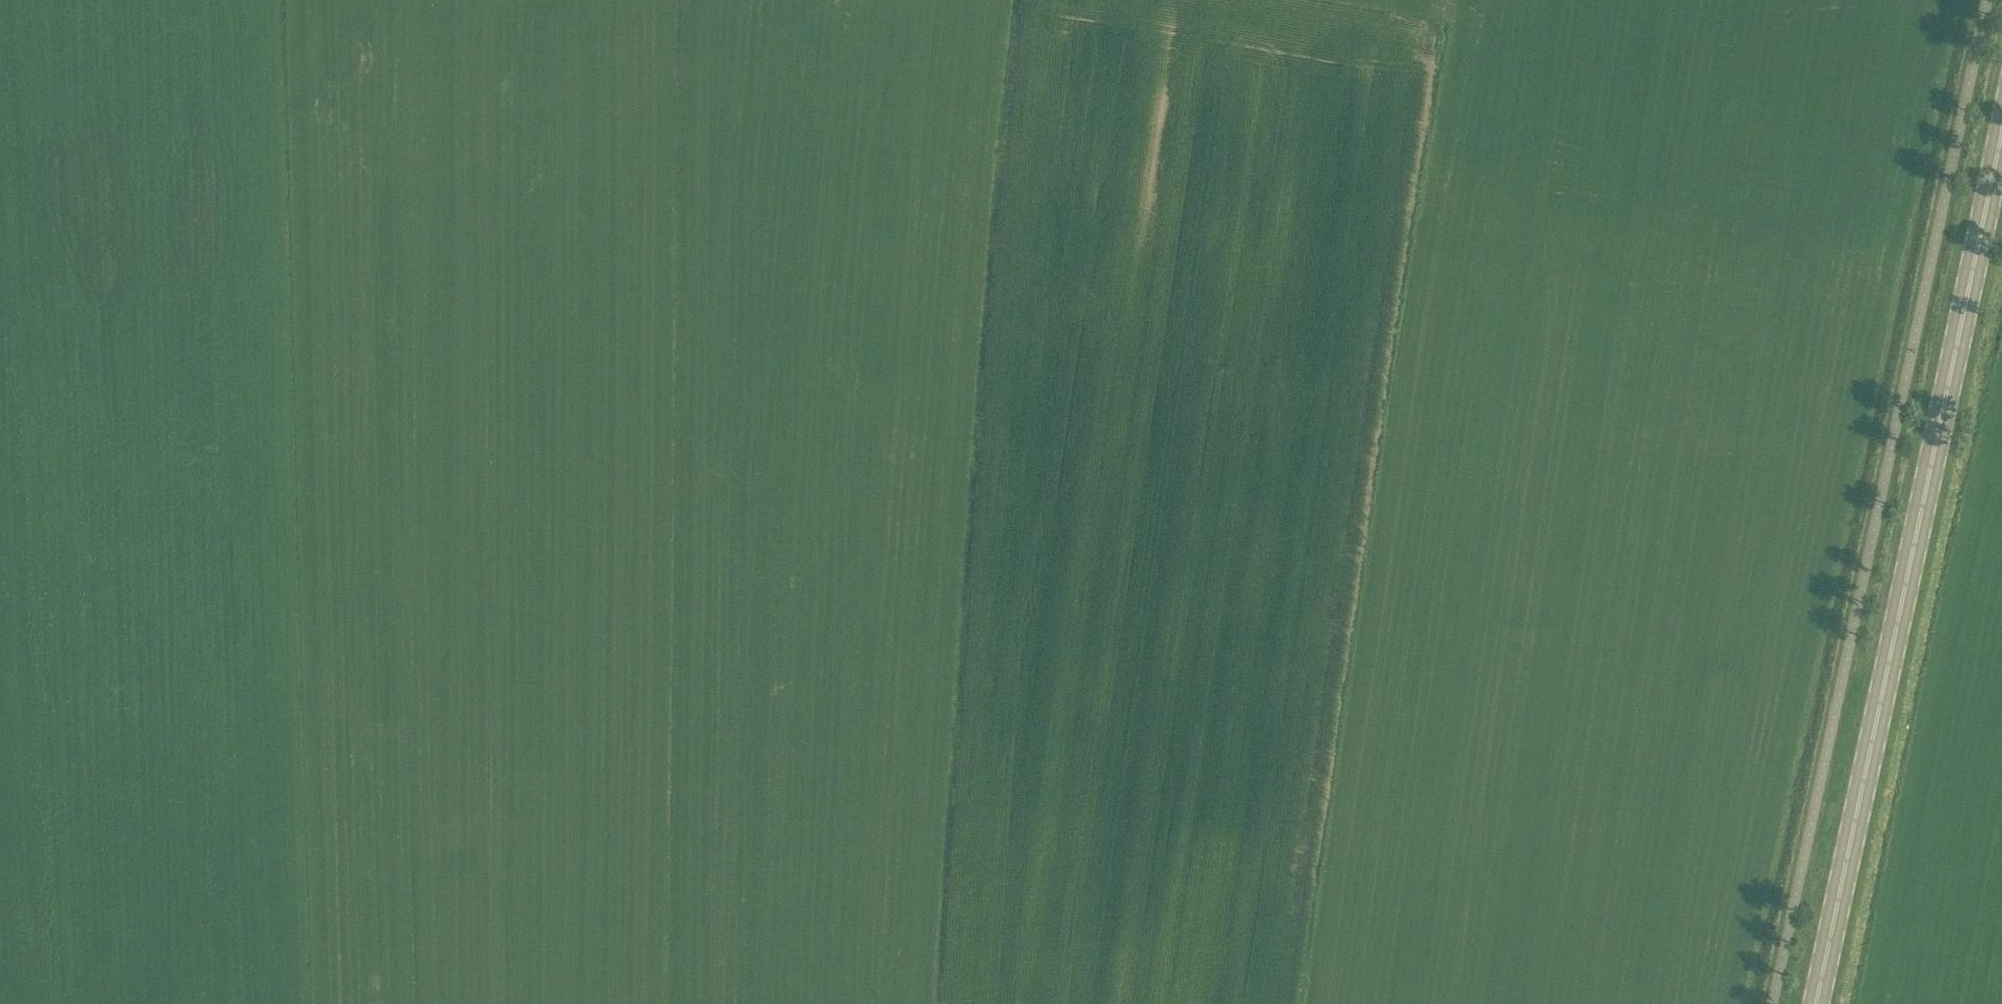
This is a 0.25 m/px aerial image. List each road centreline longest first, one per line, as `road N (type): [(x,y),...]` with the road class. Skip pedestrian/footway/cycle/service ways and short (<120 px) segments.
road 1 (primary): [(1819,1003),(2001,140)]

